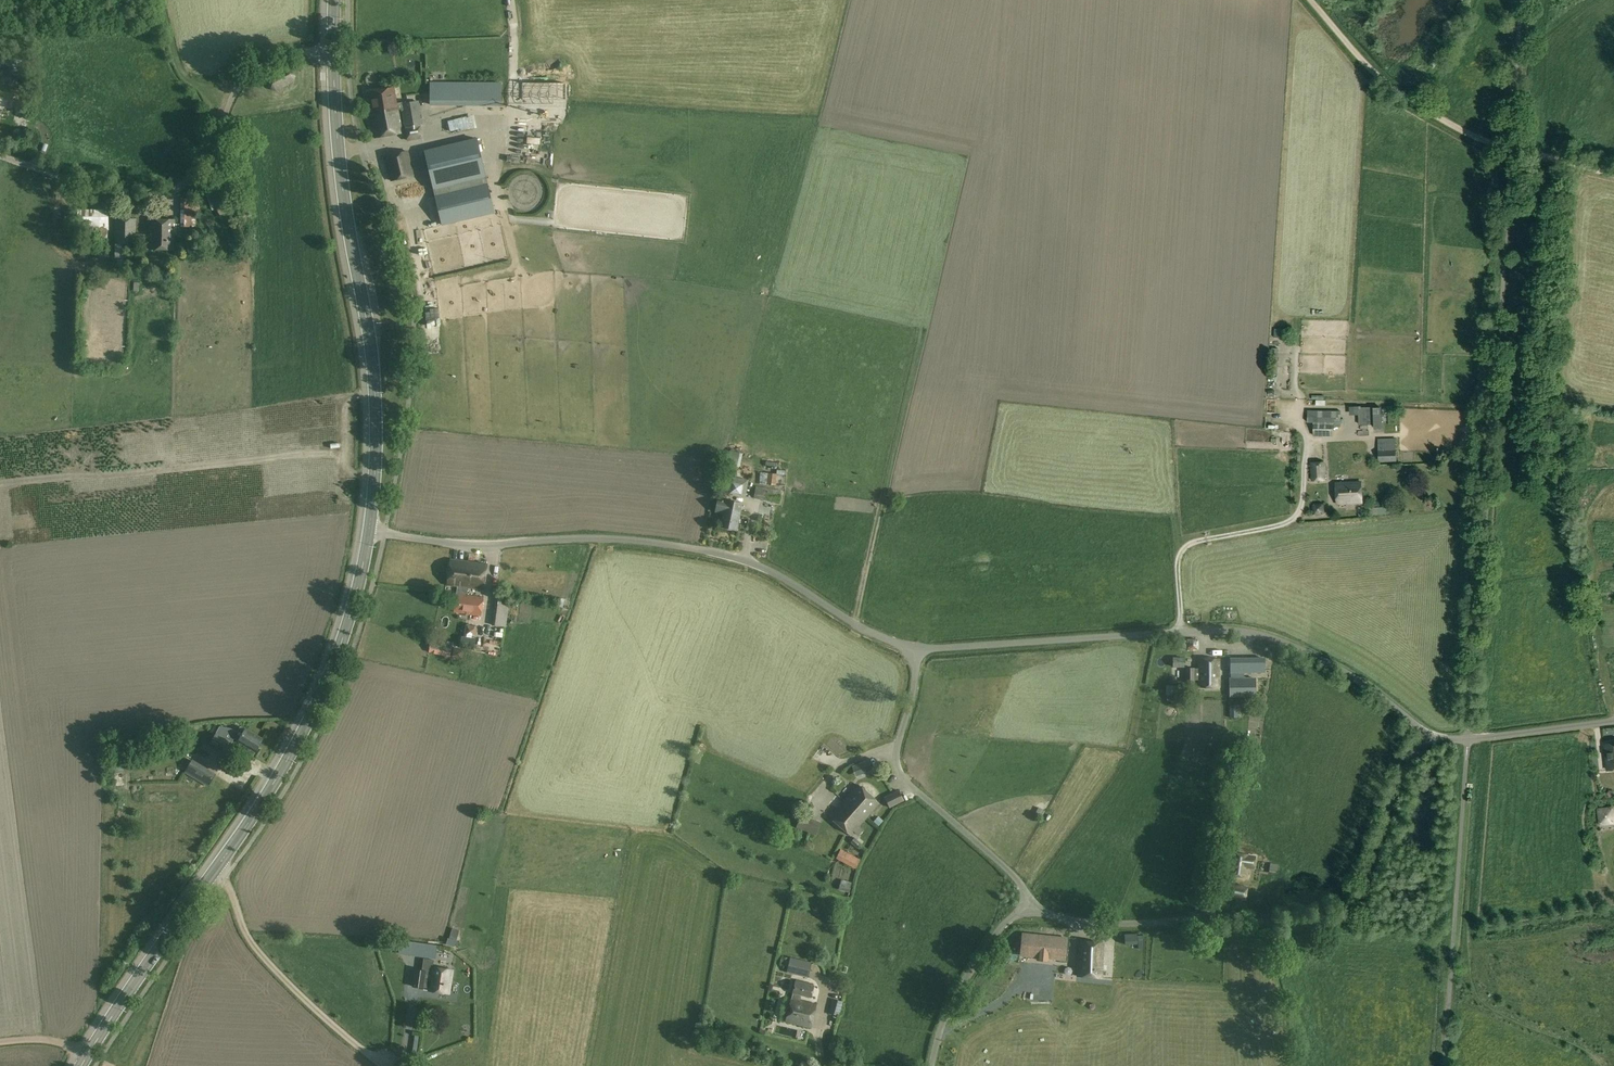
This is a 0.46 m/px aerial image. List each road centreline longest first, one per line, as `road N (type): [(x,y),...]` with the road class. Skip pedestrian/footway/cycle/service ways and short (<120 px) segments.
road 1 (unclassified): [(915,651),(716,554),(596,538),(489,547),(368,531)]
road 2 (unclassified): [(1433,737),(1357,682),(1242,632),(915,651)]
road 3 (unclassified): [(1028,907),(1077,925),(1329,924),(1367,895),(1402,786),(1433,737)]
road 4 (secondary): [(368,531),(373,366),(343,204),(331,52)]
road 5 (unclassified): [(0,155),(123,198),(169,194),(209,162),(246,79),(287,52),(331,52)]
road 6 (secondary): [(223,863),(315,705),(350,618),(368,531)]
road 7 (track): [(1309,0),(1354,52),(1458,128),(1613,176)]
road 8 (unclassified): [(1028,907),(1015,871),(894,769),(915,651)]
road 9 (unclassified): [(223,863),(248,937),(327,1022),(383,1065)]
road 10 (secondary): [(77,1065),(223,863)]
road 11 (unclassified): [(932,1065),(960,995),(1028,907)]
road 12 (unclassified): [(1613,722),(1467,740),(1433,737)]
road 13 (track): [(161,0),(173,46),(227,113)]

